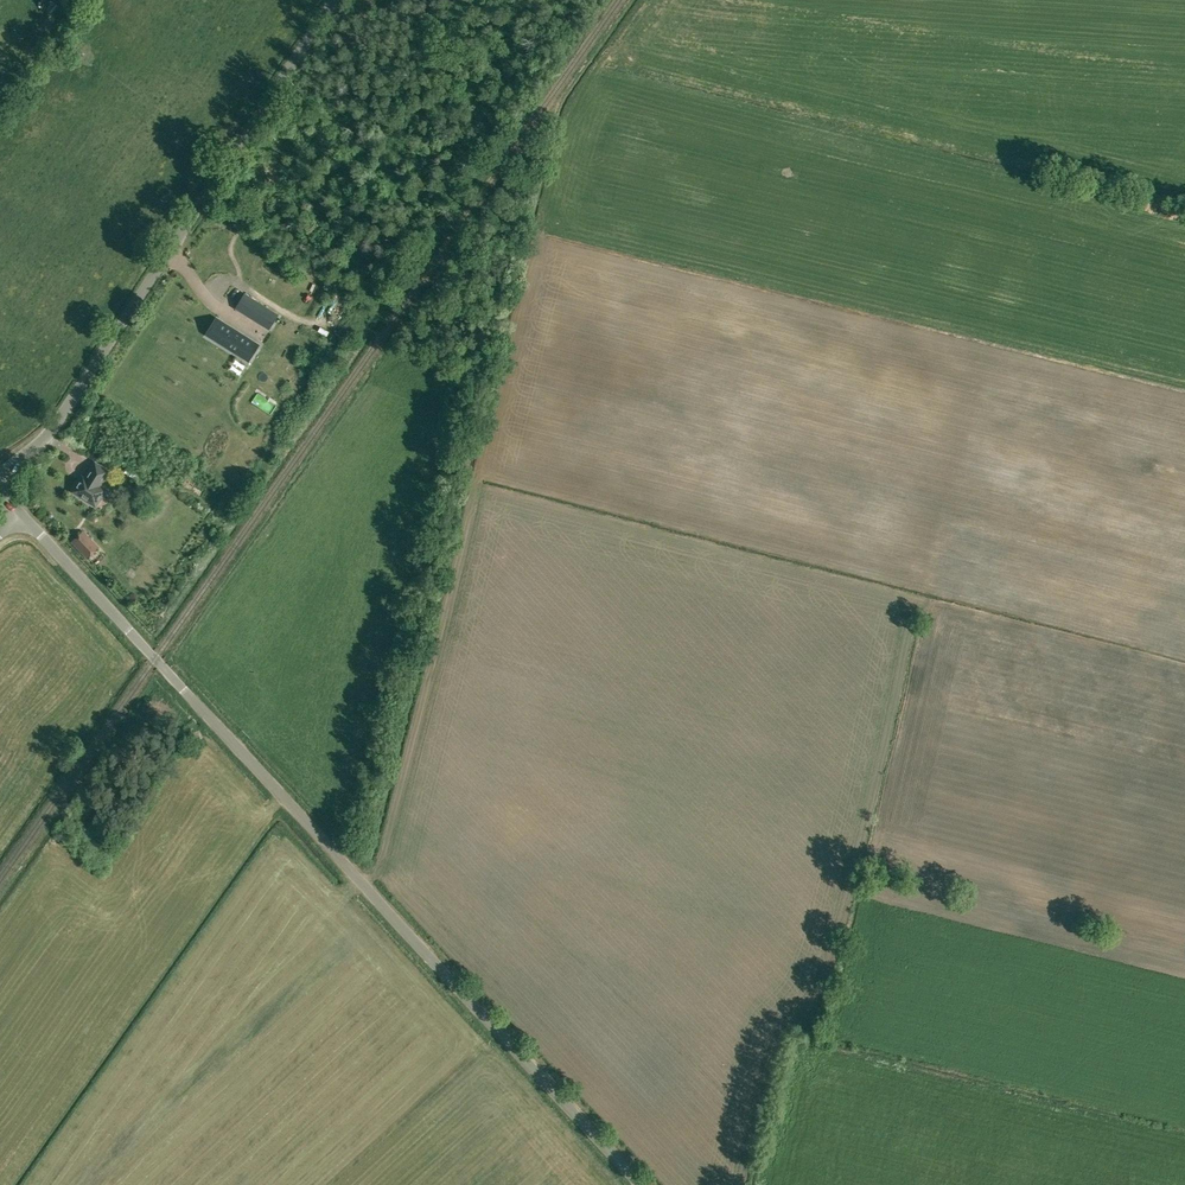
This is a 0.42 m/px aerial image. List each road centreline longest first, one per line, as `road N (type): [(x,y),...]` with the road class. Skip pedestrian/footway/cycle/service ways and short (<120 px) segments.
road 1 (unclassified): [(642,1184),(21,515)]
road 2 (unclassified): [(0,476),(64,415),(336,0)]

